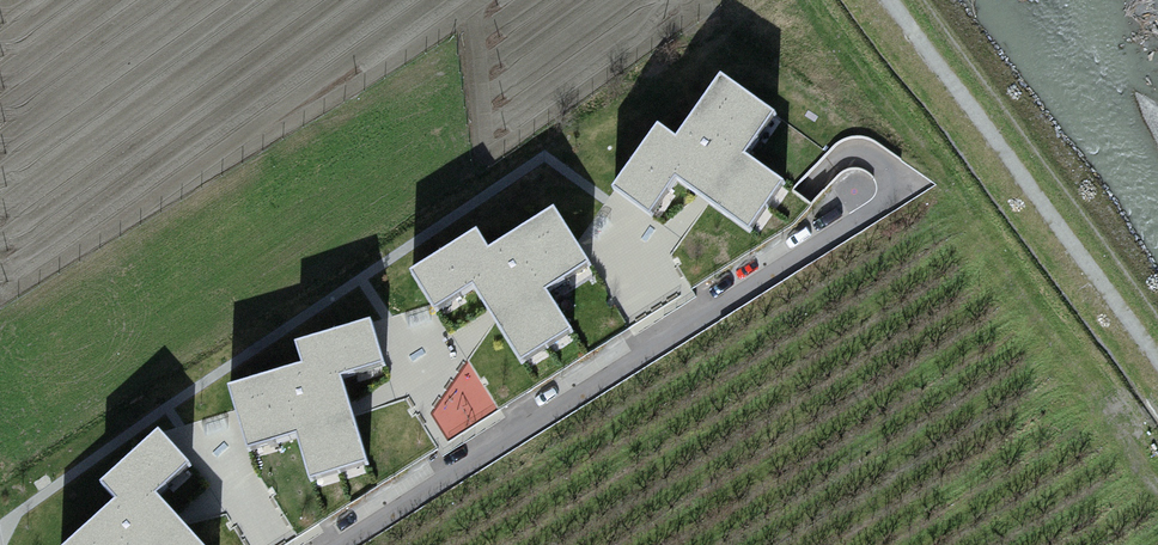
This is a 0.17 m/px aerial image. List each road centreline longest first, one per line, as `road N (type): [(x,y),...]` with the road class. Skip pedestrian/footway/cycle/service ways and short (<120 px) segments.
road 1 (unclassified): [(859,218),(343,544)]
road 2 (track): [(1157,360),(889,0)]
road 3 (unclassified): [(895,196),(888,171),(856,152),(832,163),(800,198)]

